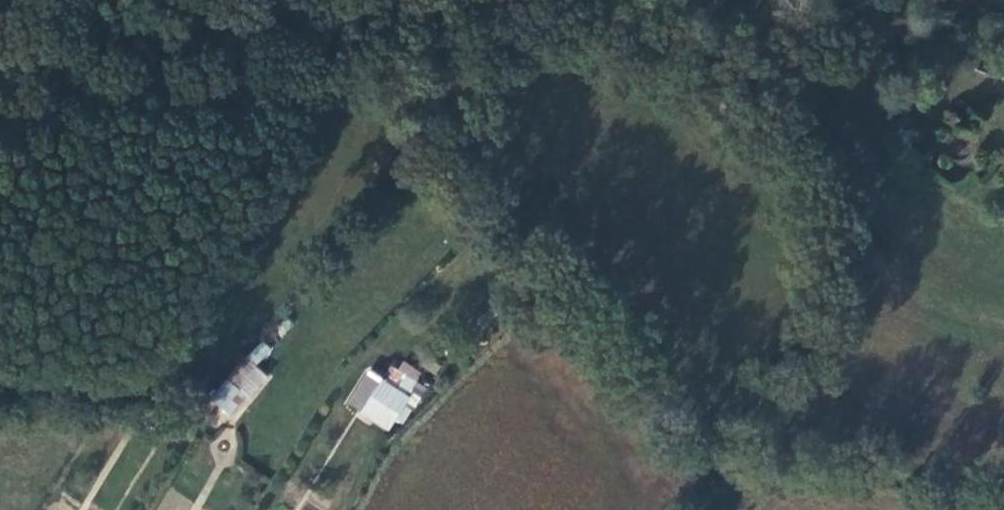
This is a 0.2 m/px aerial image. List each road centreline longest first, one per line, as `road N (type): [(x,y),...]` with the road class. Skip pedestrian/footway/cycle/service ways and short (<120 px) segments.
road 1 (track): [(0,68),(445,0)]
road 2 (track): [(577,0),(784,91),(835,0)]

